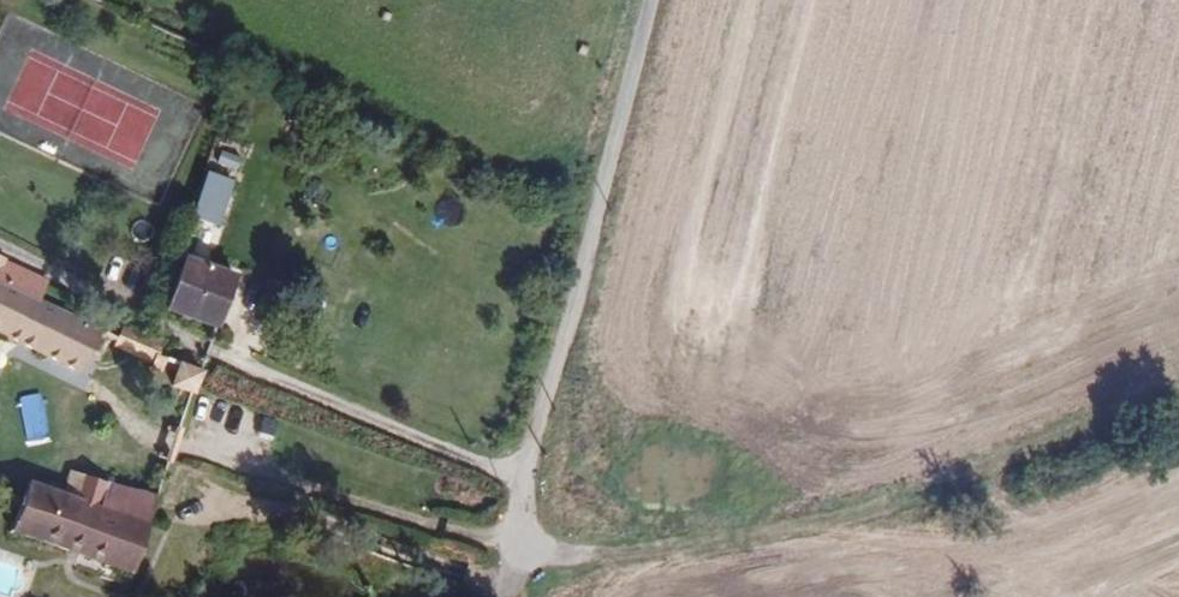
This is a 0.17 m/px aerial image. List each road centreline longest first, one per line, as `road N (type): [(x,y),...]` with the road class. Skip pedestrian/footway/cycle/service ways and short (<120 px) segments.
road 1 (track): [(1178,395),(883,495),(521,548)]
road 2 (unclassified): [(521,548),(652,0)]

